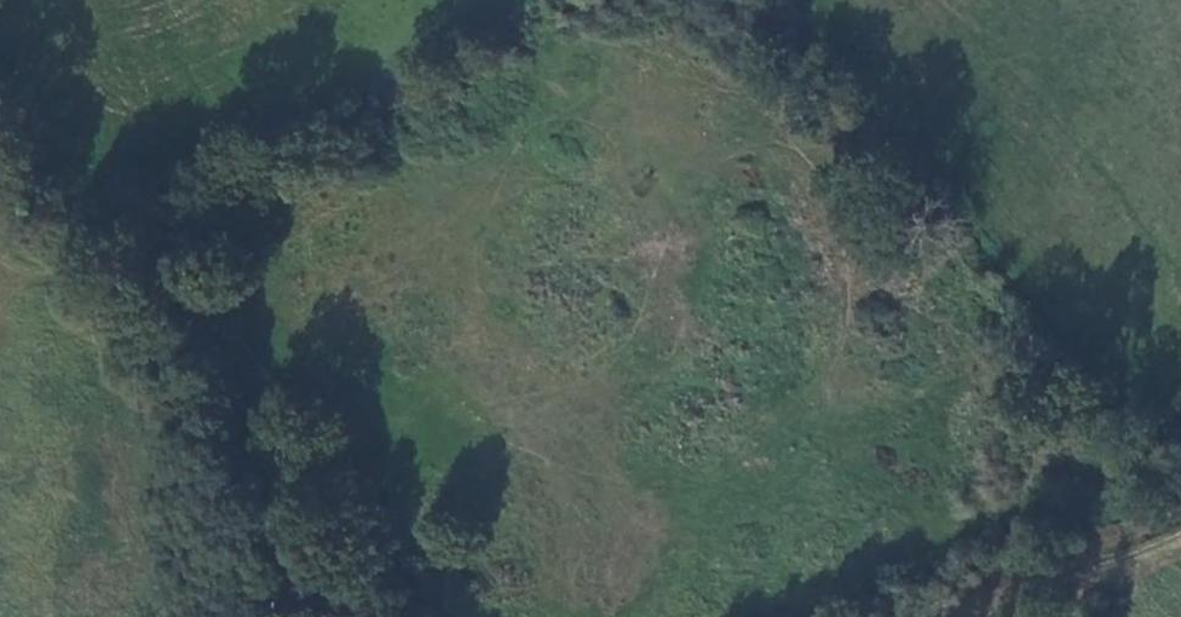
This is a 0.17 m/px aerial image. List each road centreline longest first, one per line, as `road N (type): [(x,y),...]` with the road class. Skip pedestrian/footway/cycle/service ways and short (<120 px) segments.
road 1 (track): [(353,616),(261,405),(0,97)]

